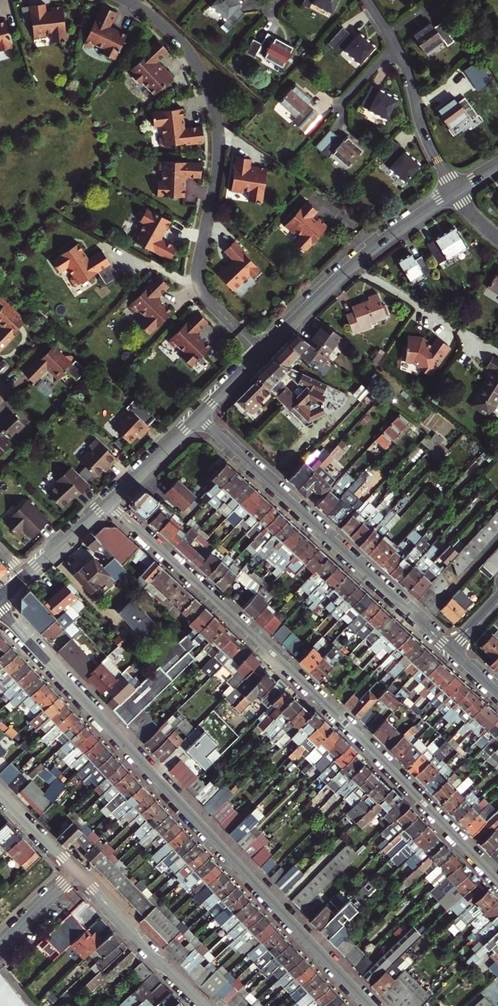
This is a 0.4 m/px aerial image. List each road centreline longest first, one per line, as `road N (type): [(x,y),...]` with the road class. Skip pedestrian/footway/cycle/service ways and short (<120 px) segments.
road 1 (residential): [(108,502),(338,716),(497,882)]
road 2 (residential): [(371,1005),(0,612)]
road 3 (residential): [(127,0),(171,32),(206,83),(219,149),(198,283),(262,353)]
road 4 (residential): [(451,649),(199,417)]
road 5 (tertiary): [(262,353),(372,249),(456,191)]
road 6 (residential): [(75,873),(202,1005)]
road 7 (residential): [(396,45),(456,191)]
road 8 (tertiary): [(108,502),(199,417)]

